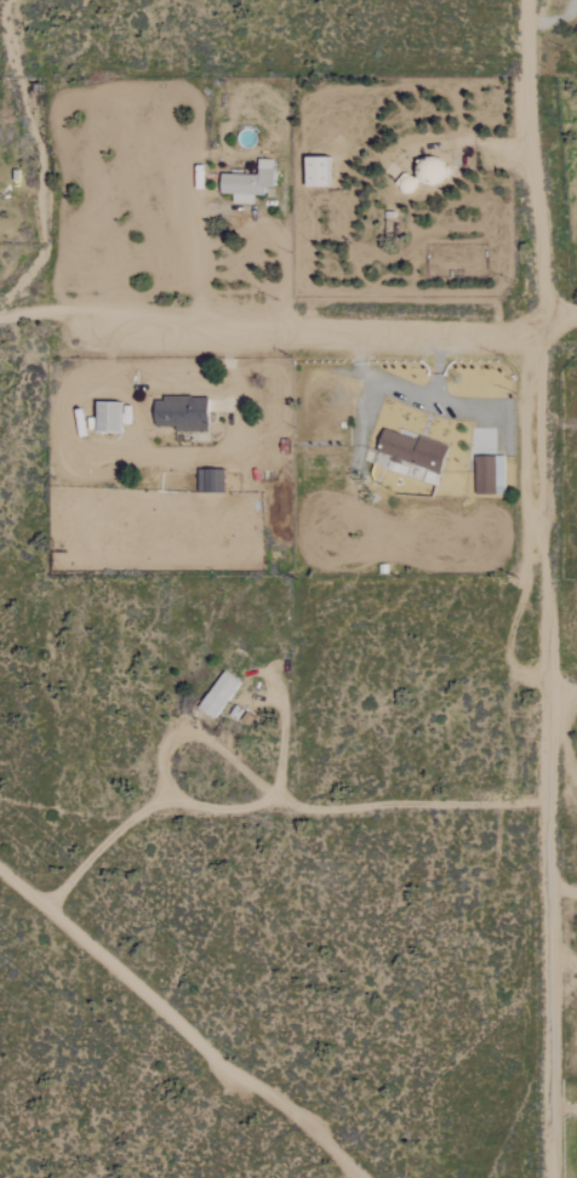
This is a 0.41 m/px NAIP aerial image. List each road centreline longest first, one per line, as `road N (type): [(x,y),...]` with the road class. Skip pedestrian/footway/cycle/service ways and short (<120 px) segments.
road 1 (residential): [(551,1177),(532,0)]
road 2 (residential): [(0,323),(122,320),(512,337),(576,320)]
road 3 (track): [(548,804),(208,810),(170,783),(167,743),(185,724)]
road 4 (track): [(198,324),(198,228),(211,210),(227,207),(270,228),(284,246),(287,327)]

